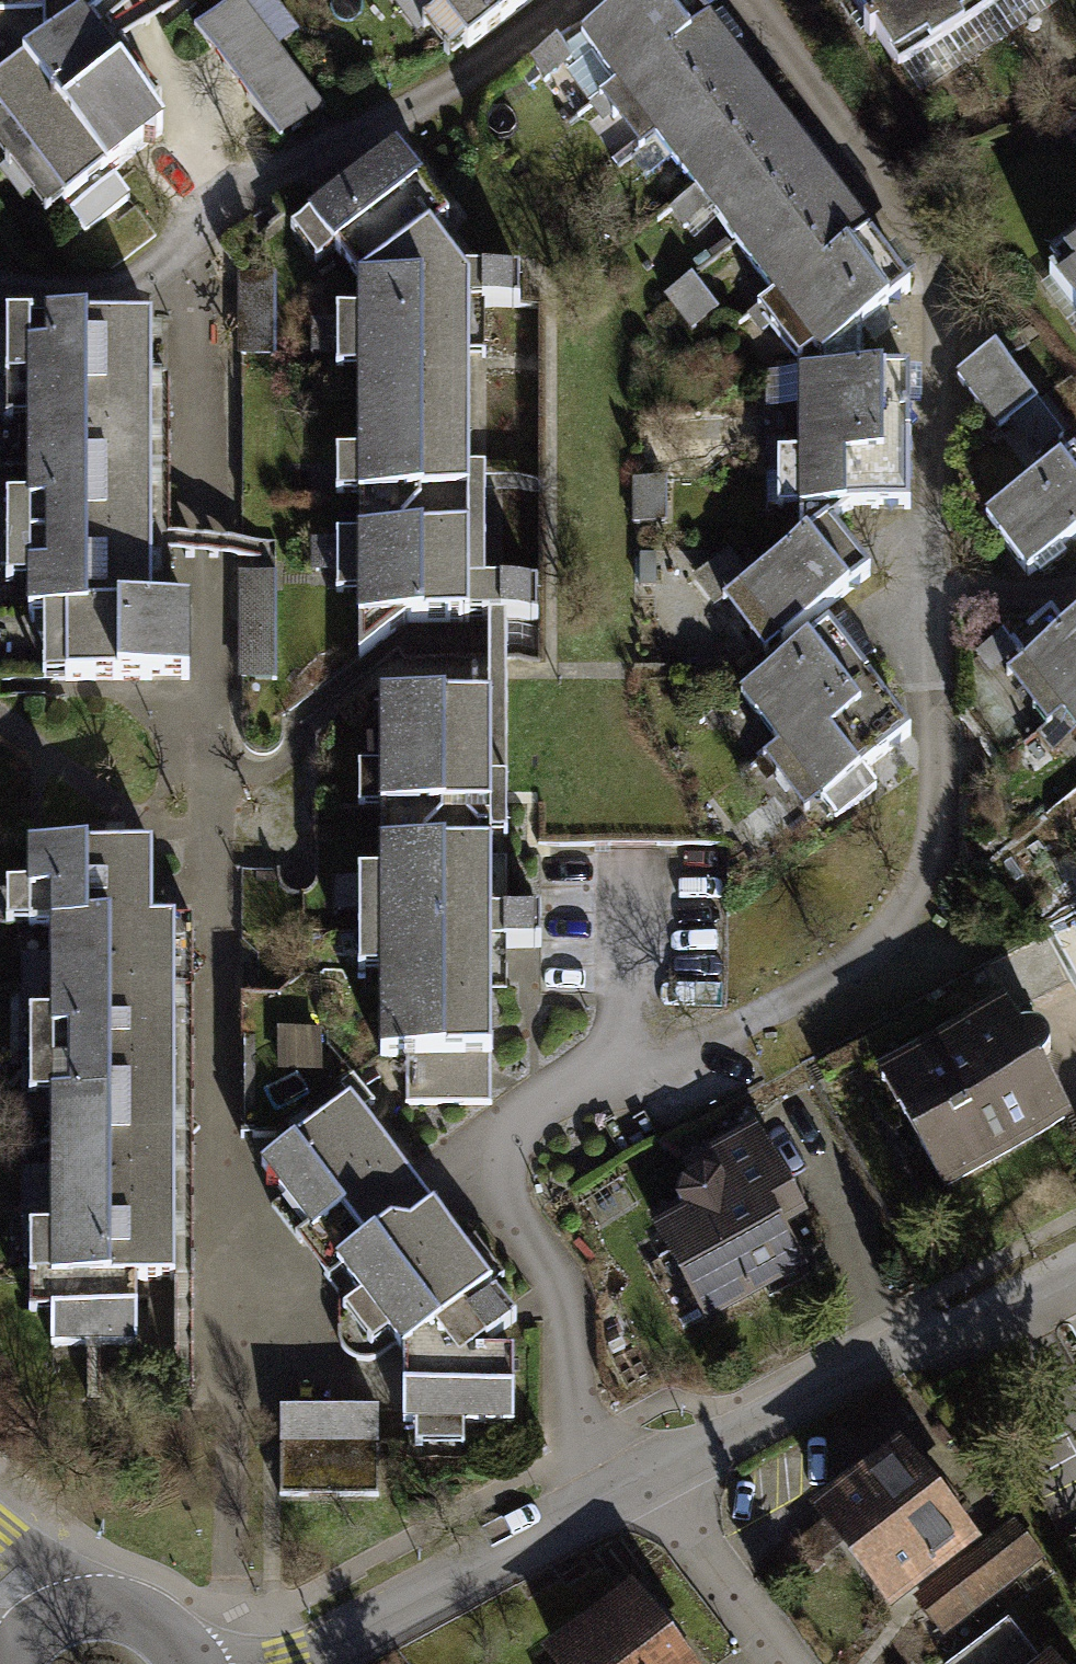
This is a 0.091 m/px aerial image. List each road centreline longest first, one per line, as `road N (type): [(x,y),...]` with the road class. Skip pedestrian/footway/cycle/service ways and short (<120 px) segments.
road 1 (residential): [(1075,1279),(643,1482)]
road 2 (residential): [(643,1482),(291,1663)]
road 3 (residential): [(643,1482),(781,1663)]
road 4 (tertiary): [(198,1663),(173,1629),(143,1610),(73,1606),(41,1622)]

